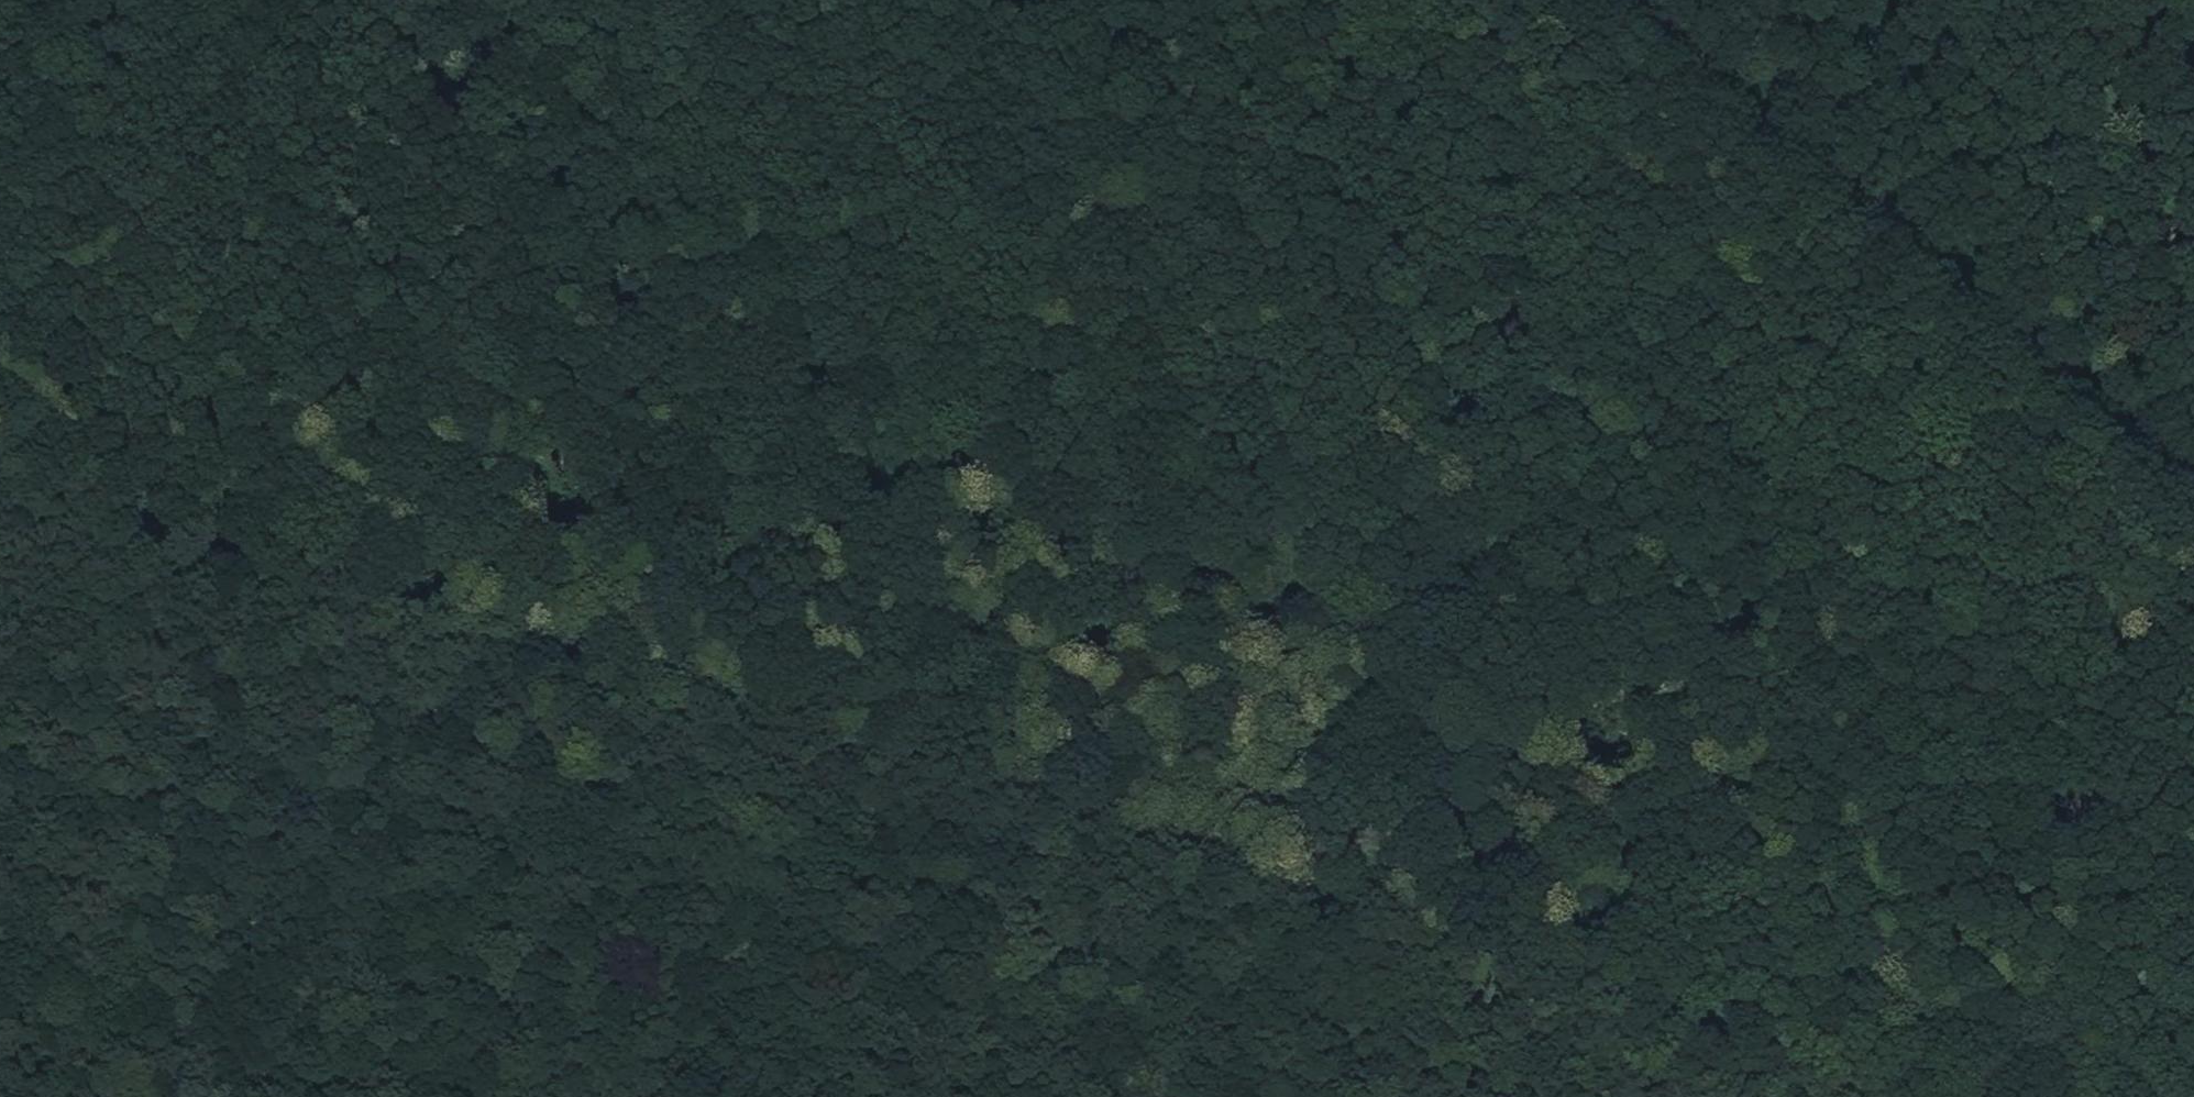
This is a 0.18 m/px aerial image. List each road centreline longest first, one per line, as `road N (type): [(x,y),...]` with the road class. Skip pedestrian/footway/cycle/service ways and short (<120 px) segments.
road 1 (track): [(2193,490),(1634,0)]

